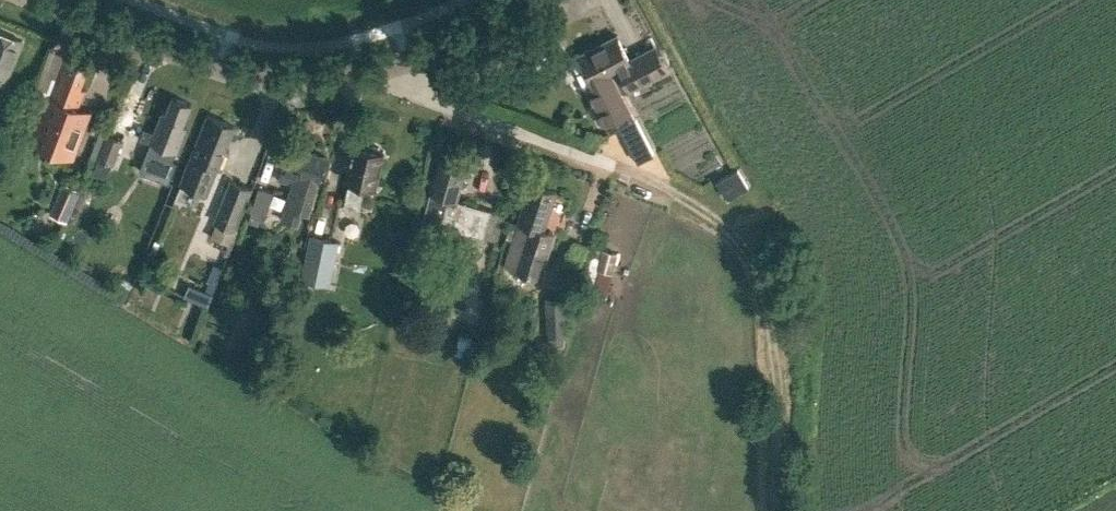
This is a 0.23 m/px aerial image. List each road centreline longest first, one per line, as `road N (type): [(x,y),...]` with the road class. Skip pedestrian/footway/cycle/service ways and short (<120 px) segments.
road 1 (track): [(785,510),(775,319),(755,265),(708,213),(616,166)]
road 2 (unclassified): [(48,0),(232,72),(351,77),(411,59)]
road 3 (unclassified): [(616,166),(425,98),(411,59)]
road 4 (unclassified): [(411,59),(544,0)]

